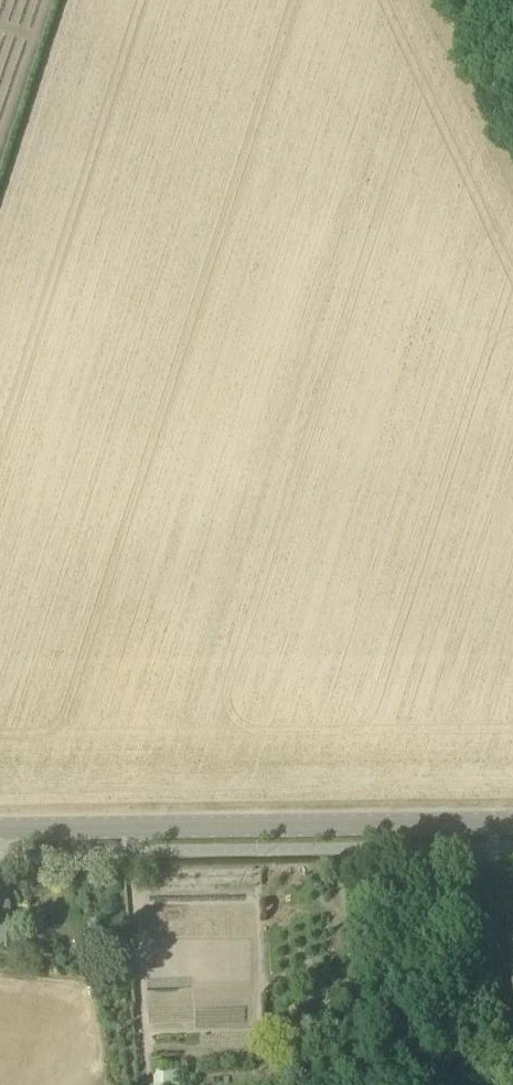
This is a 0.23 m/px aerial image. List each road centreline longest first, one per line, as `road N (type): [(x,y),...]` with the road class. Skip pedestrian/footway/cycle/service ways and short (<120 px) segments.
road 1 (unclassified): [(0,824),(512,815)]

